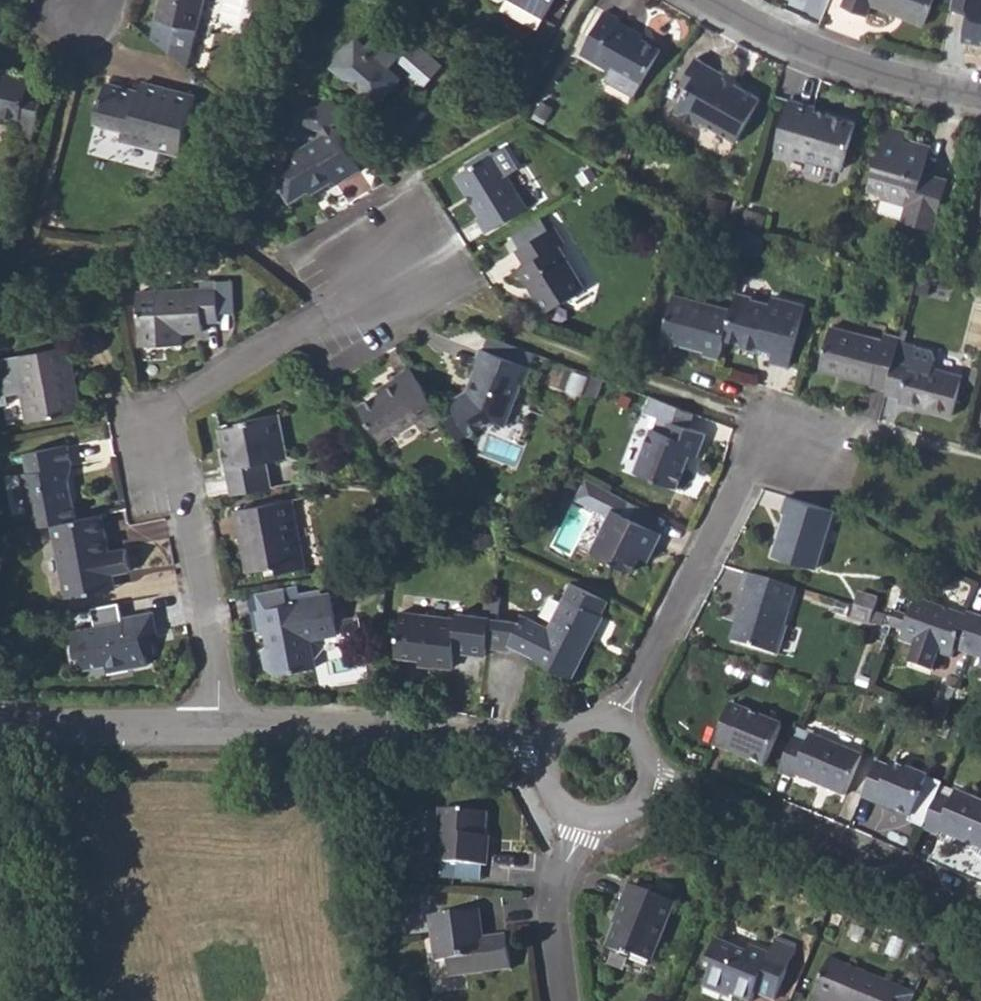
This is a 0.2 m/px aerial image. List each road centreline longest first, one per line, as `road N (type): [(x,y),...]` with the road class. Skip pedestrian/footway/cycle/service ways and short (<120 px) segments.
road 1 (residential): [(216,729),(219,689),(206,606),(166,417),(391,271)]
road 2 (residential): [(613,724),(761,439),(810,459)]
road 3 (residential): [(980,919),(803,840),(642,781)]
road 4 (residential): [(549,754),(216,729)]
road 5 (residential): [(980,96),(864,73),(711,0)]
road 6 (residential): [(216,729),(0,733)]
road 7 (residential): [(564,1000),(556,928),(563,867),(587,816)]

